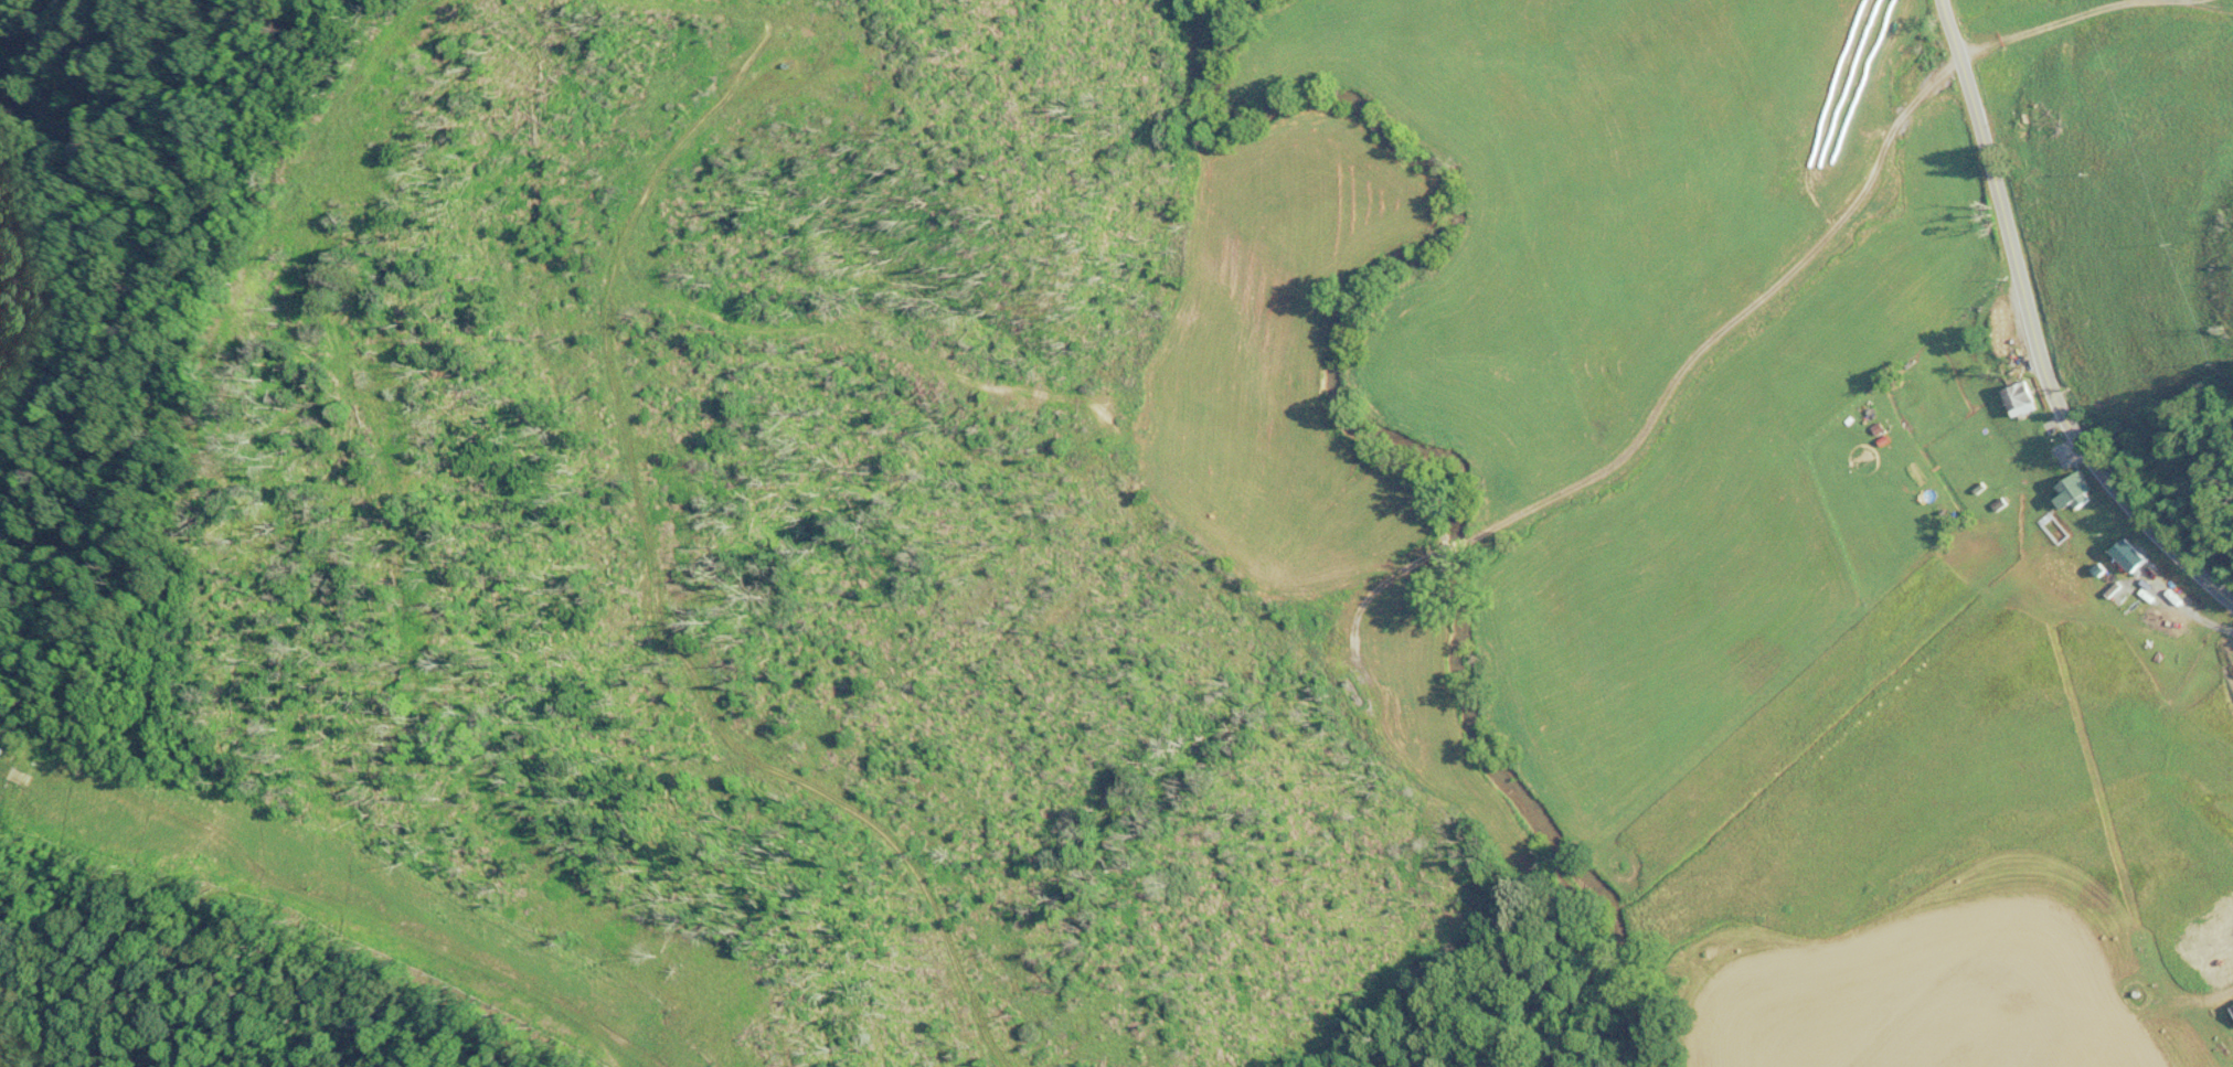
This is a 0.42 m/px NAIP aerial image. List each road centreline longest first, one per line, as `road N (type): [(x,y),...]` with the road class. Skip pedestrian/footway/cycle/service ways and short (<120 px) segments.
road 1 (secondary): [(2232,604),(2124,499),(2053,397),(1942,0)]

